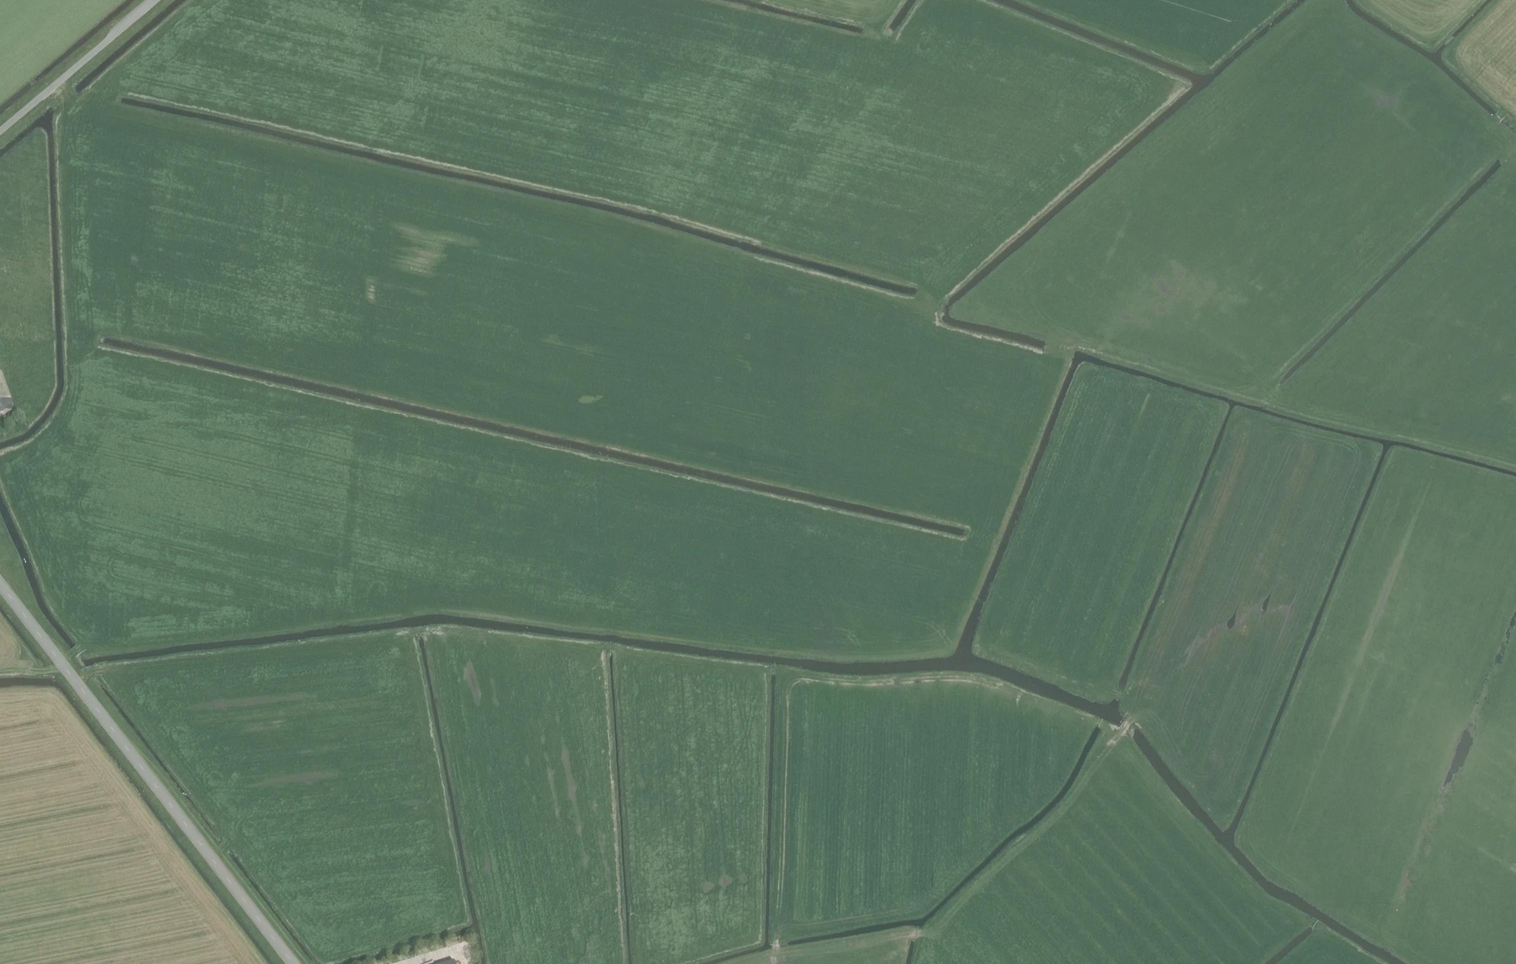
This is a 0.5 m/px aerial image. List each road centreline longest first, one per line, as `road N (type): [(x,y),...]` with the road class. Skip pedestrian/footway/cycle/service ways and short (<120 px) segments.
road 1 (tertiary): [(293,963),(0,584)]
road 2 (unclassified): [(0,131),(155,0)]

